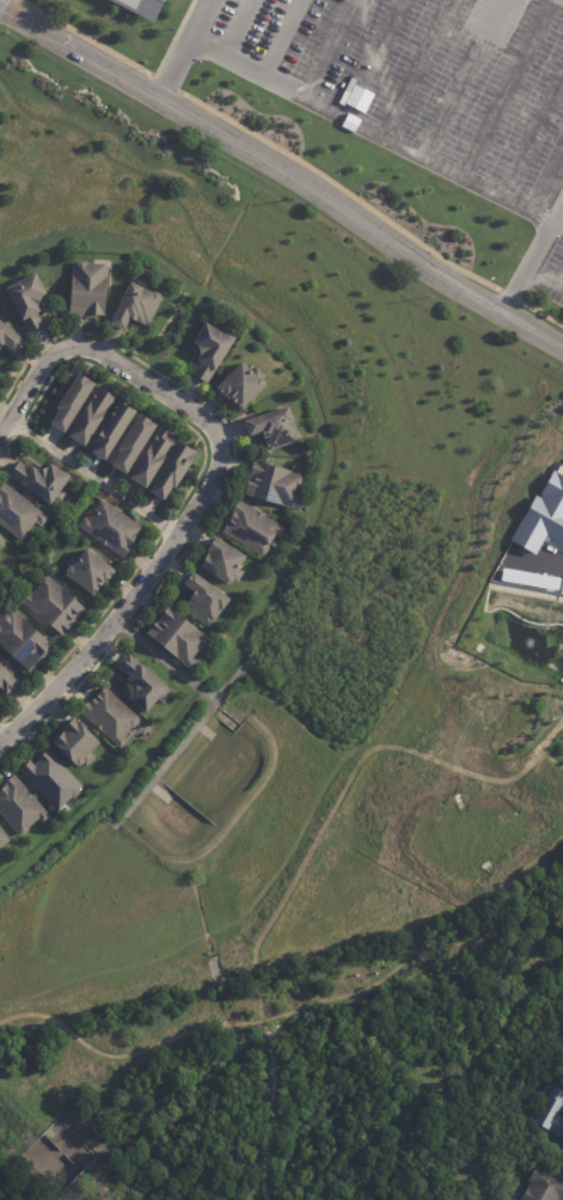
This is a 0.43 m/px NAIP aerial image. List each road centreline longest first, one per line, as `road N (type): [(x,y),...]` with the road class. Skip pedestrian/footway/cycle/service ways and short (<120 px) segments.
road 1 (tertiary): [(562,350),(420,267),(290,172),(0,7)]
road 2 (residential): [(88,653),(213,478),(218,442),(197,415),(85,348),(60,350),(42,363),(0,429)]
road 3 (residential): [(0,742),(88,653)]

